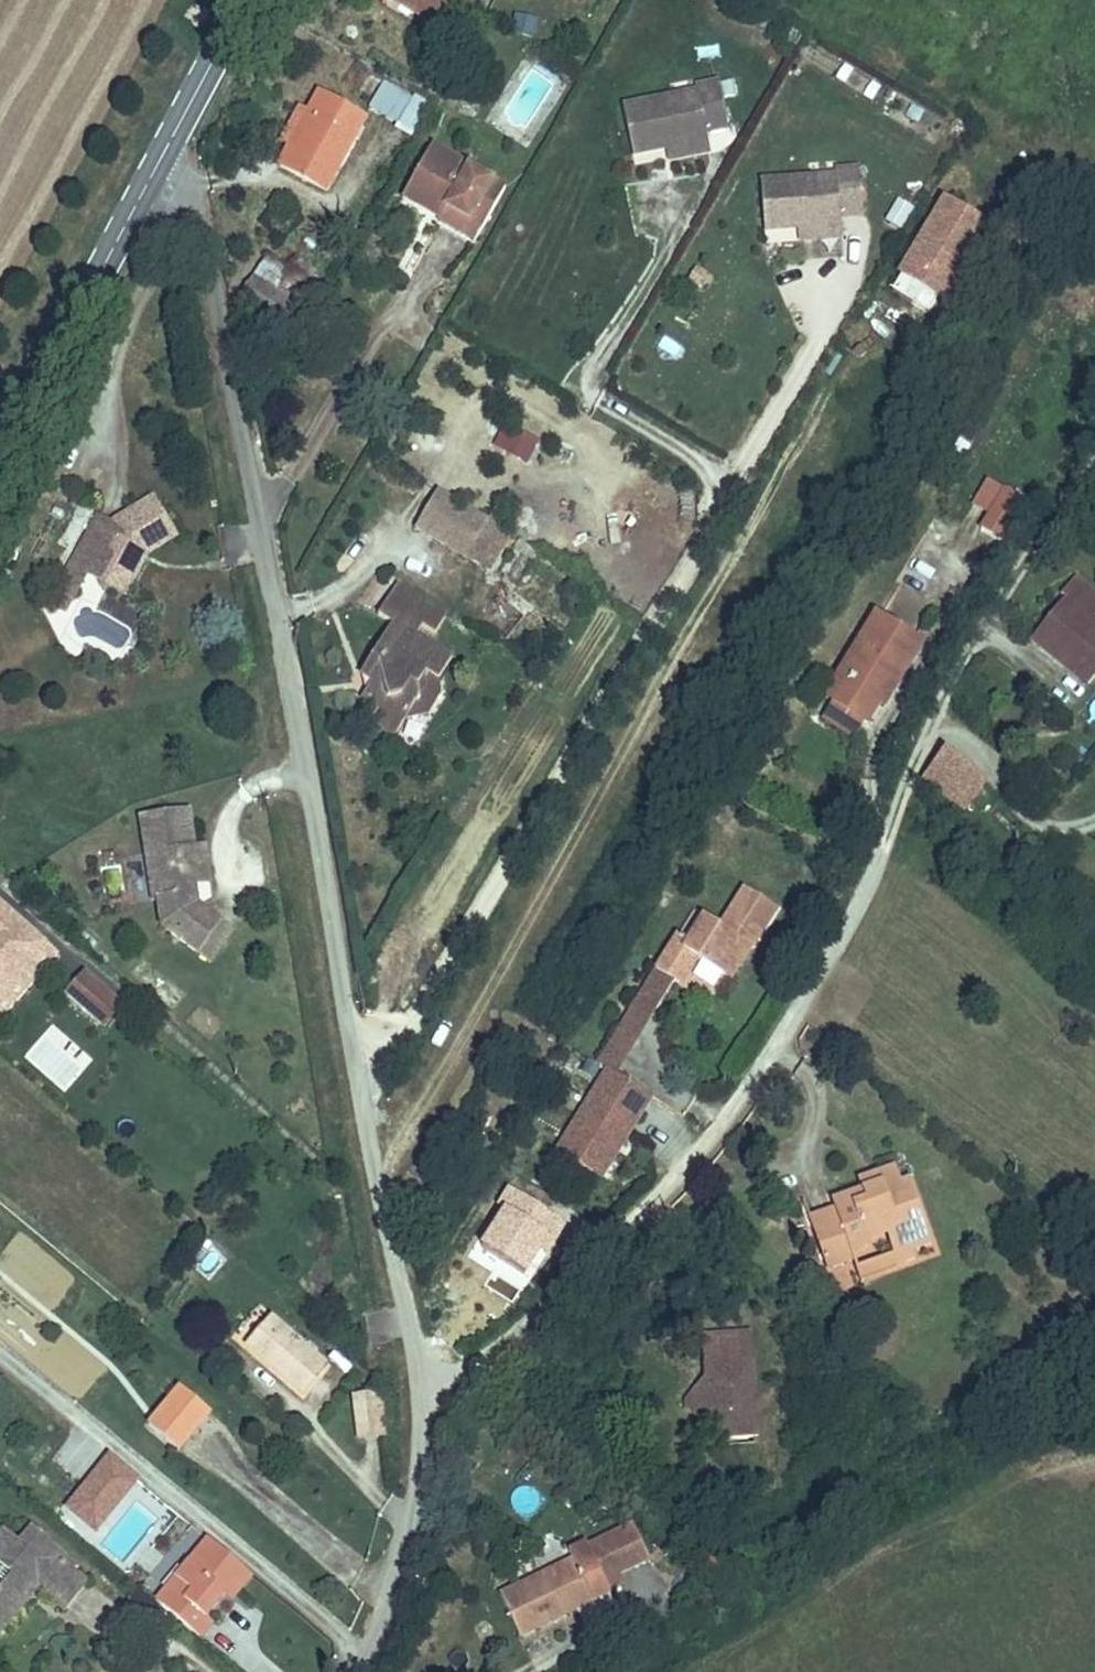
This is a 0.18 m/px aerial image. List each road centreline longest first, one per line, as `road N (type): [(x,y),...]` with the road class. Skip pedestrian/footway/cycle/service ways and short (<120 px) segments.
road 1 (residential): [(354,1671),(388,1599),(410,1525),(418,1397),(215,285),(180,193),(154,175)]
road 2 (secondary): [(0,463),(154,175)]
road 3 (secondary): [(154,175),(247,0)]

